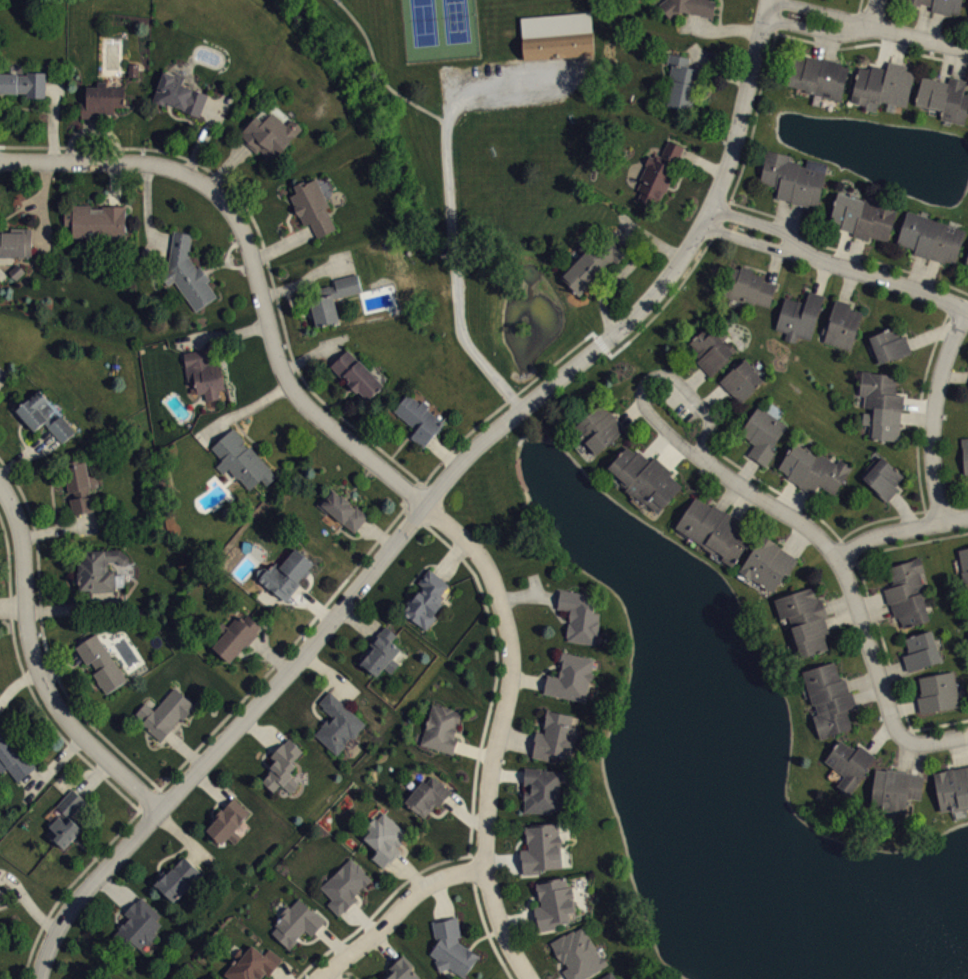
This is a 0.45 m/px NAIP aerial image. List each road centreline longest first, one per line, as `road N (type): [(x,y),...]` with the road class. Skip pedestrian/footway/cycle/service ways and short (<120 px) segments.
road 1 (residential): [(40,978),(69,911),(302,661),(475,449),(636,314),(679,264),(706,216),(747,97),(768,0)]
road 2 (residential): [(425,506),(300,402),(275,358),(250,253),(214,194),(183,173),(147,163),(0,161)]
road 3 (residential): [(529,978),(485,874),(490,772),(510,676),(508,618),(472,544),(425,506)]
road 4 (residential): [(696,455),(811,528),(837,557),(893,721),(924,744),(967,735)]
road 5 (residential): [(0,490),(22,529),(28,620),(50,693),(108,763),(163,809)]
road 6 (residential): [(706,216),(967,314)]
road 7 (residential): [(696,455),(641,405),(645,378),(668,376),(708,414),(696,455)]
road 8 (residential): [(967,314),(933,412),(942,521)]
road 9 (residential): [(320,978),(424,888),(485,874)]
road 10 (residential): [(967,517),(872,536),(837,557)]

